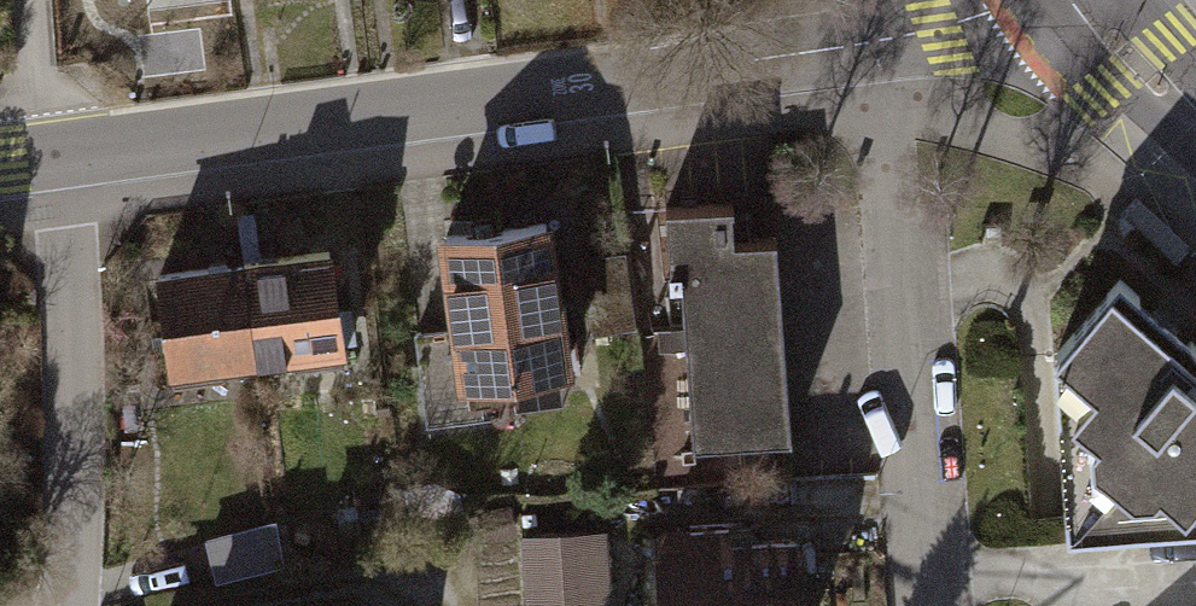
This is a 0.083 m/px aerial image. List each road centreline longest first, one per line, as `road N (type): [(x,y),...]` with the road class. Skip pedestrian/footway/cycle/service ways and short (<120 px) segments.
road 1 (tertiary): [(63,155),(888,39)]
road 2 (residential): [(888,39),(930,605)]
road 3 (residential): [(63,155),(73,364),(69,605)]
road 4 (secondary): [(1195,121),(1079,0)]
road 5 (tertiary): [(888,39),(1019,0)]

